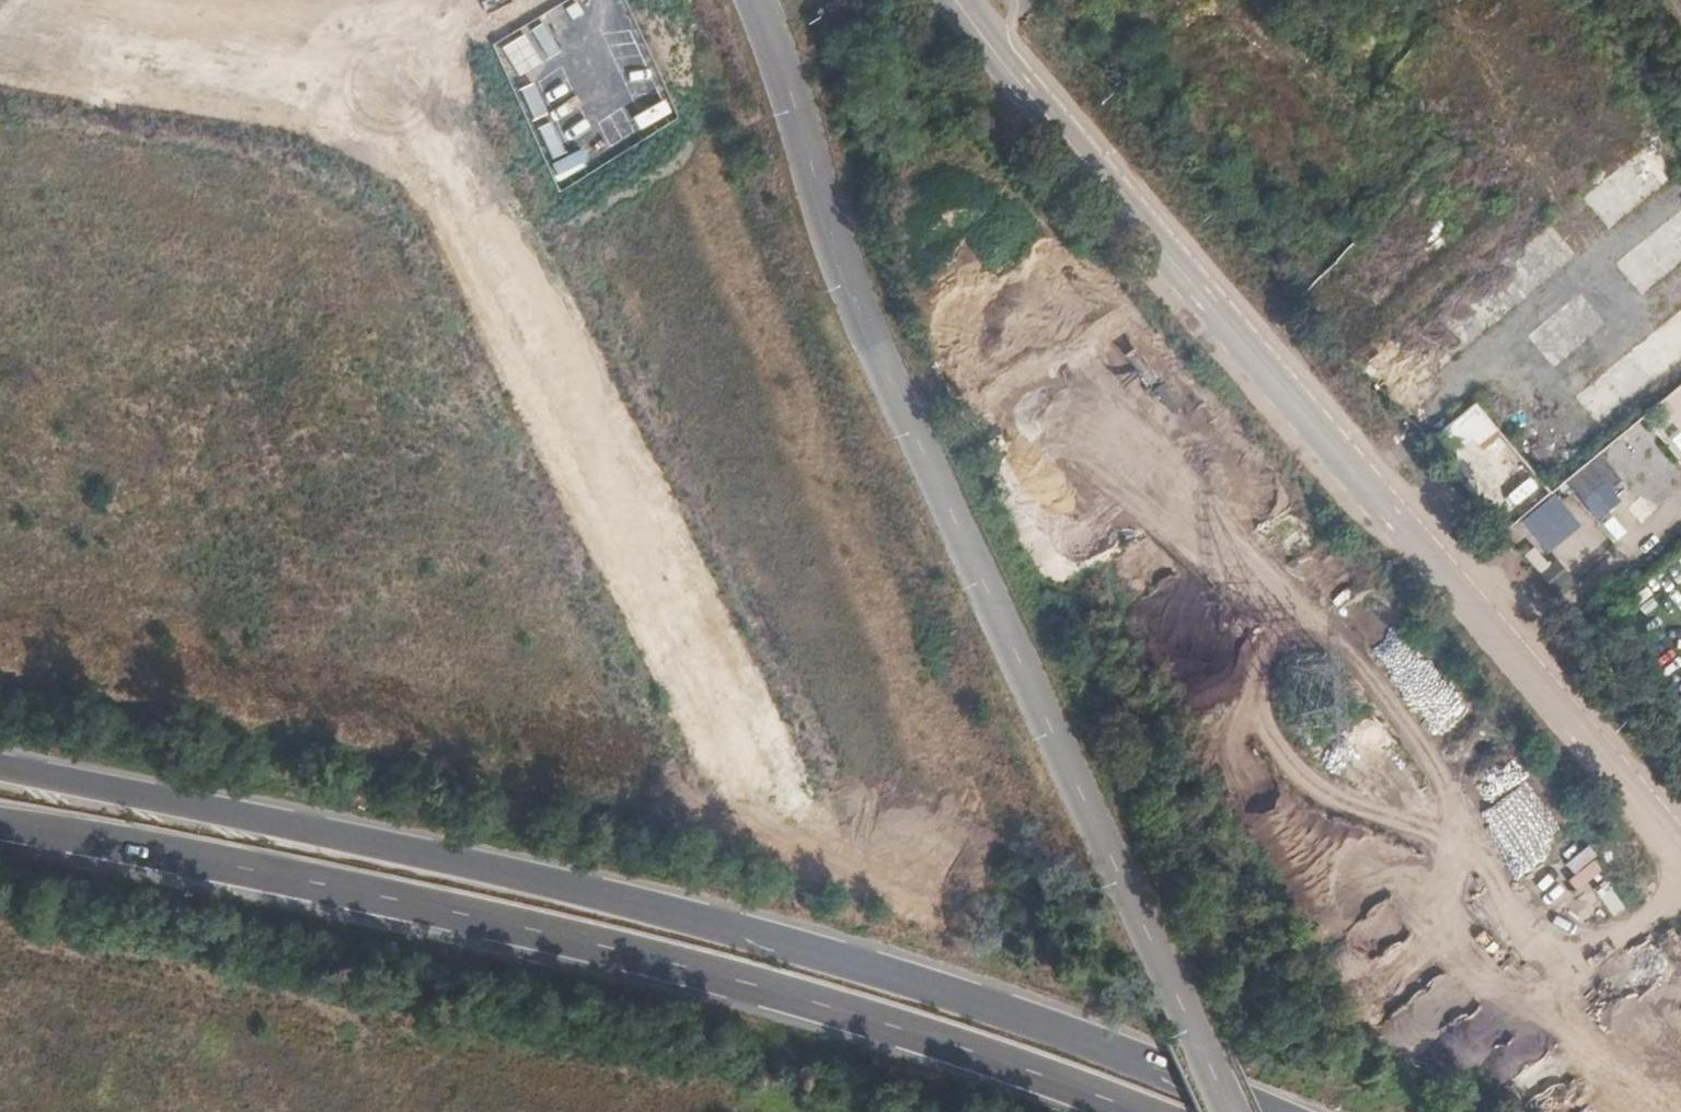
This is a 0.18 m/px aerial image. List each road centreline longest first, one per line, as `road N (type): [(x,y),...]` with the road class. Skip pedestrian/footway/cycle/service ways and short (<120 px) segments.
road 1 (motorway): [(1262,1111),(976,1003),(776,942),(368,843),(0,768)]
road 2 (secondary): [(757,0),(832,238),(888,377),(1228,1111)]
road 3 (motorway): [(0,820),(357,891),(821,1003),(1139,1111)]
road 4 (secondary): [(1680,853),(1085,163),(958,0)]
road 5 (unknown): [(411,91),(753,783)]
road 6 (unknown): [(0,16),(411,91),(505,0)]

